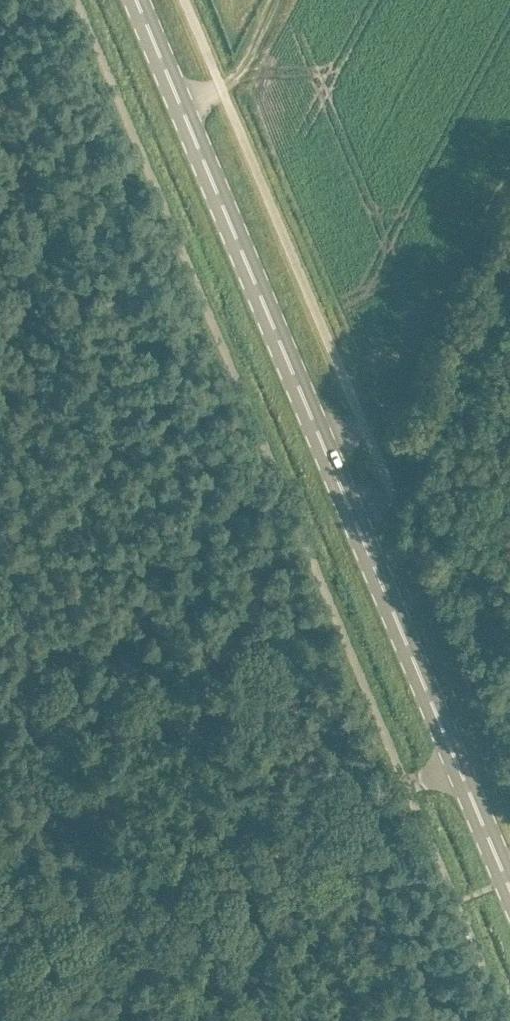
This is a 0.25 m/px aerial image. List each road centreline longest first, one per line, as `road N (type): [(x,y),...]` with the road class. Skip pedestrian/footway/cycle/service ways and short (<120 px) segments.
road 1 (primary): [(509,886),(135,0)]
road 2 (track): [(349,505),(385,472),(509,237)]

